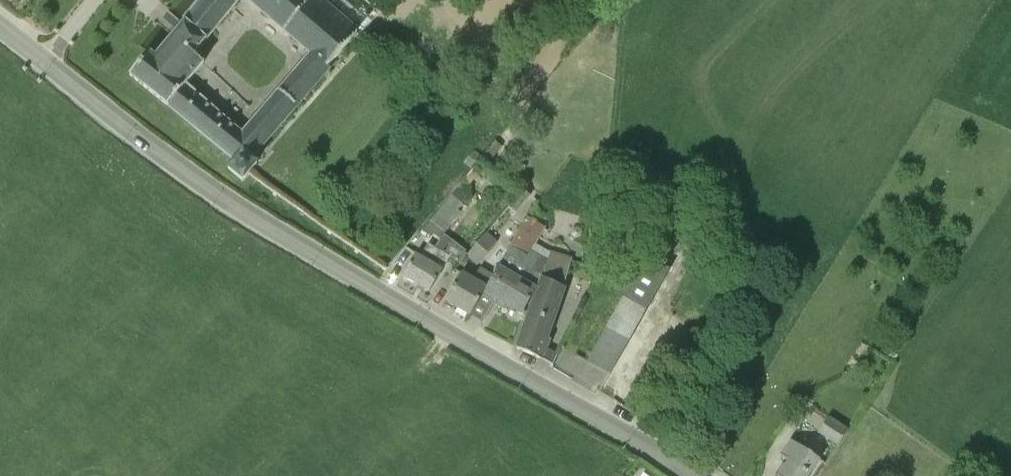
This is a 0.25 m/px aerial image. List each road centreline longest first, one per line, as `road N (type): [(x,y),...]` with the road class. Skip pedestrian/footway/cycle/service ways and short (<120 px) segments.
road 1 (residential): [(697,475),(223,197),(0,26)]

